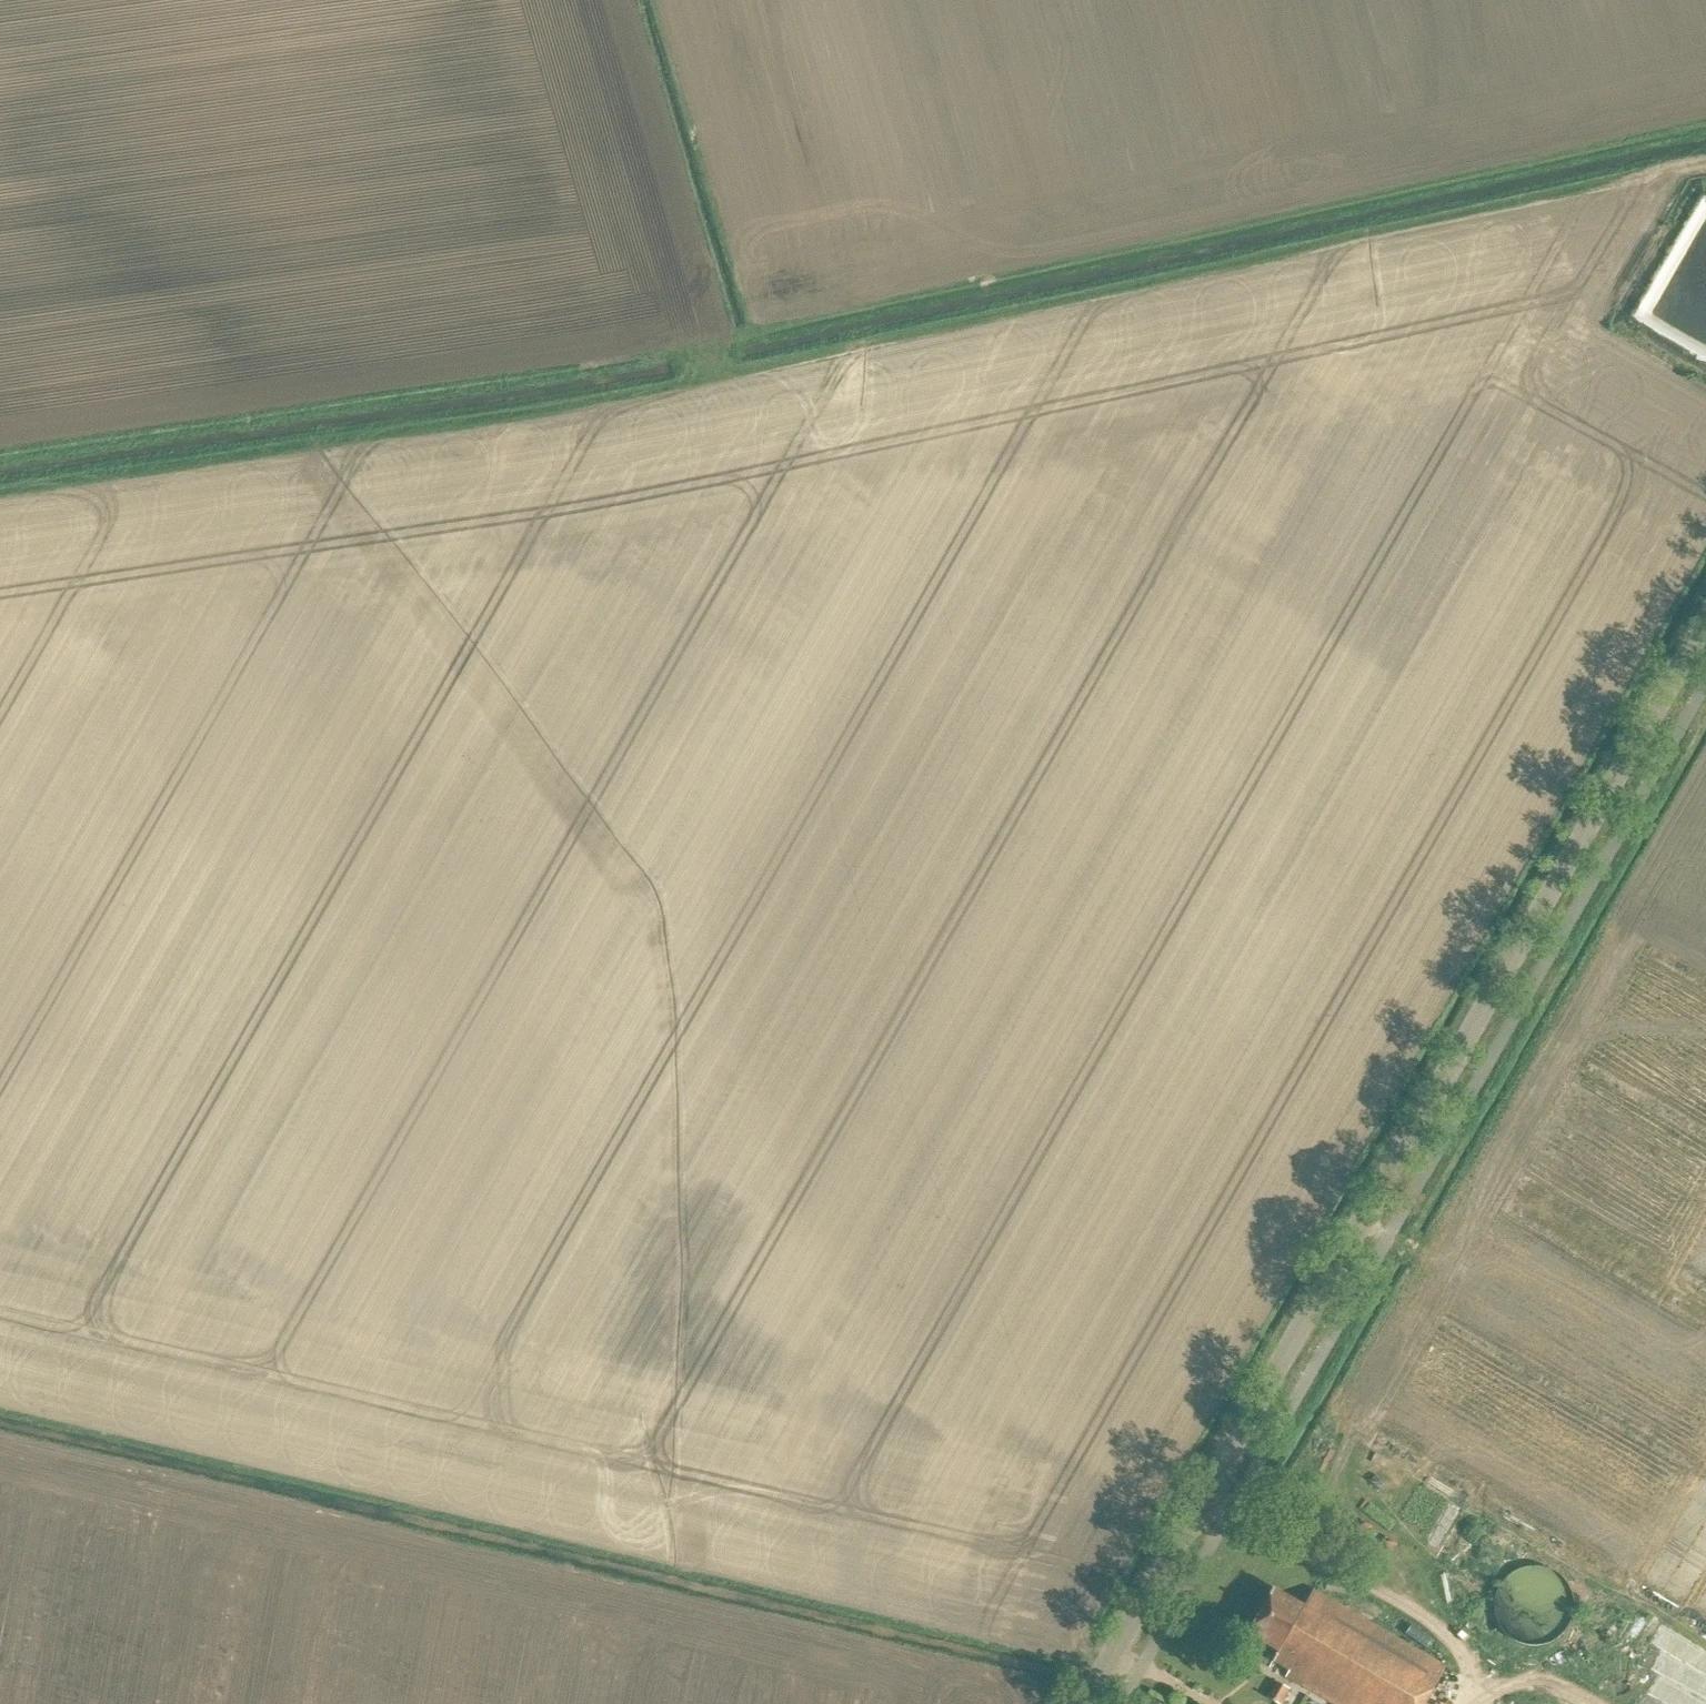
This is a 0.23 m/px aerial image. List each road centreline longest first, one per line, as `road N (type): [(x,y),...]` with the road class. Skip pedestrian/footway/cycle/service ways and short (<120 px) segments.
road 1 (tertiary): [(1086,1703),(1705,624)]

